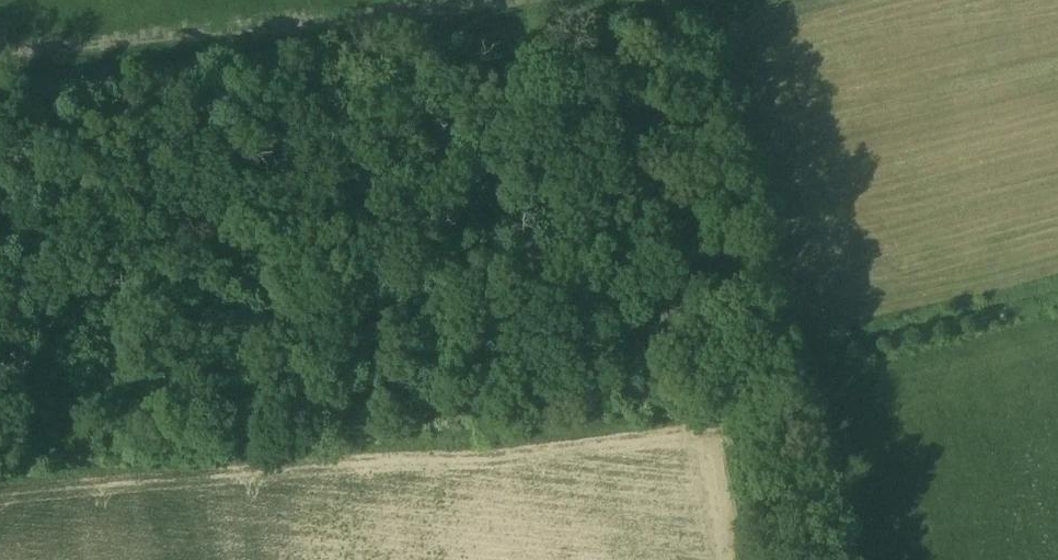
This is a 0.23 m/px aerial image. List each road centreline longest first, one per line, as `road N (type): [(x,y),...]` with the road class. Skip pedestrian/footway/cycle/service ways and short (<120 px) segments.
road 1 (track): [(813,559),(667,0)]

